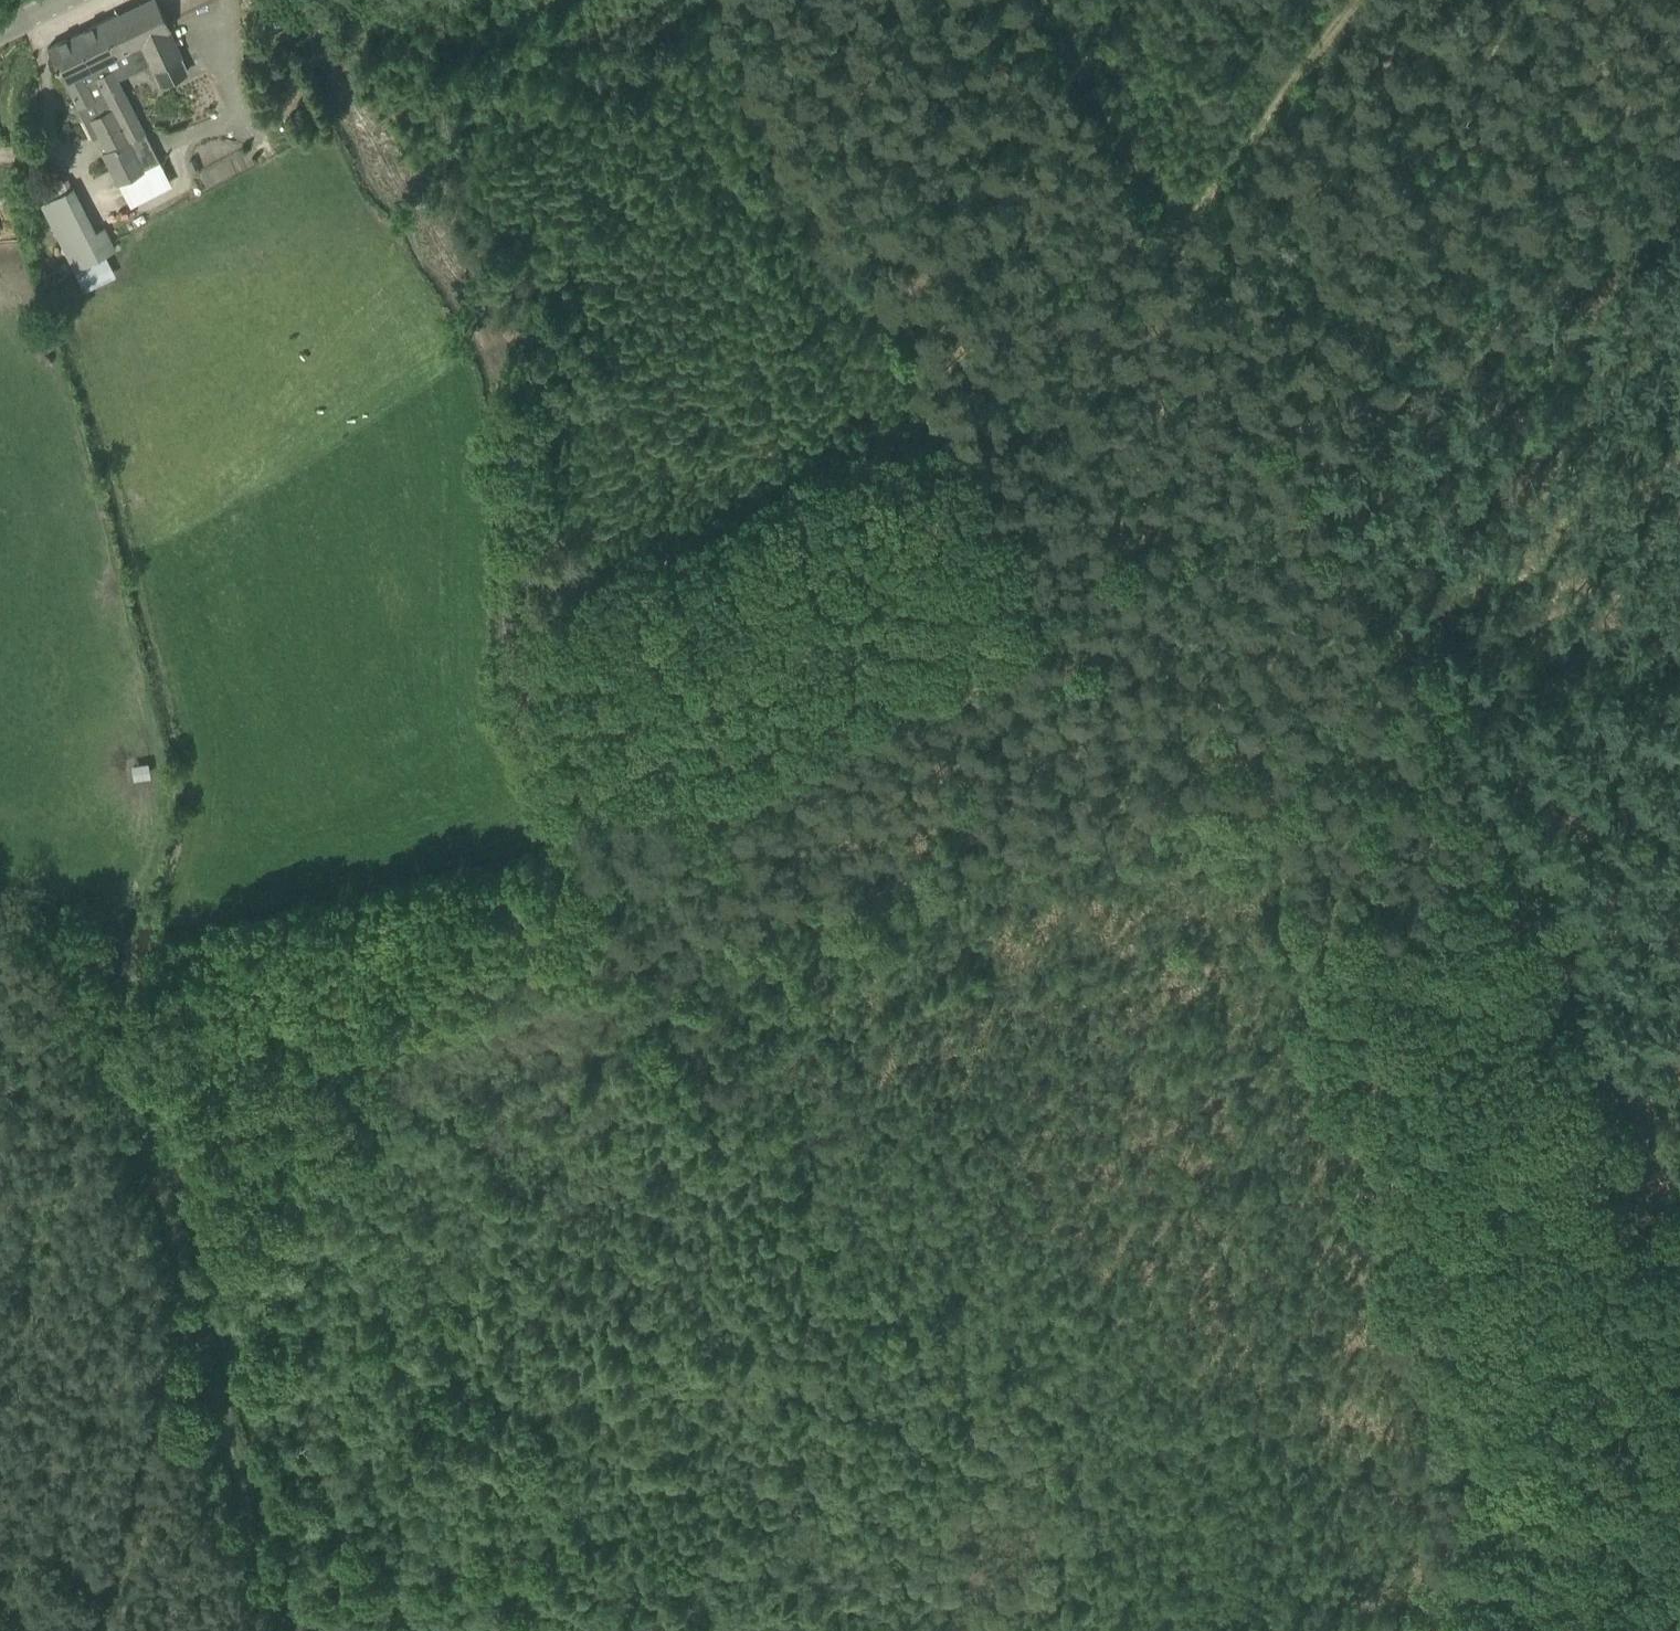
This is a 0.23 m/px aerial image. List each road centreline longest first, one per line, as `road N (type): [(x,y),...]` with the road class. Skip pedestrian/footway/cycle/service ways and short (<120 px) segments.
road 1 (track): [(1679,1219),(1284,450)]
road 2 (track): [(117,980),(106,1035),(116,1107),(164,1228),(266,1587),(290,1630)]
road 3 (track): [(1679,213),(1284,450)]
road 4 (track): [(1030,0),(1144,230),(1174,235)]
road 5 (track): [(0,885),(87,901),(112,915),(117,980)]

